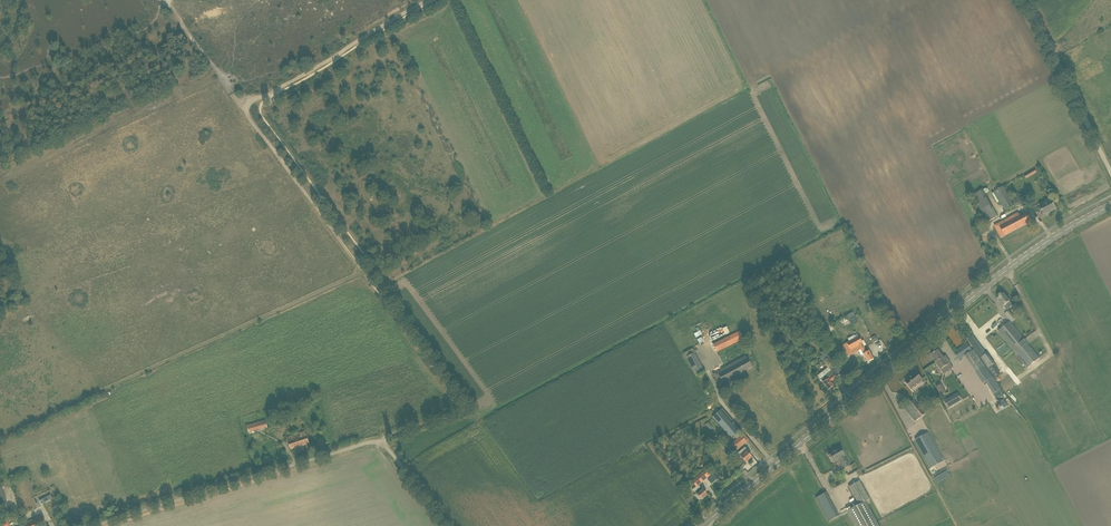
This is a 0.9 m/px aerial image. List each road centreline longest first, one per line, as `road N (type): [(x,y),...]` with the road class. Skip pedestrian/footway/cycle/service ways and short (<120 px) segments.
road 1 (secondary): [(706,522),(1001,274),(1110,206)]
road 2 (track): [(364,271),(0,436)]
road 3 (unclassified): [(91,525),(382,437)]
road 4 (track): [(430,0),(257,99)]
road 5 (track): [(246,111),(364,271)]
road 6 (unclassified): [(1110,172),(1025,0)]
road 7 (track): [(163,0),(246,111)]

